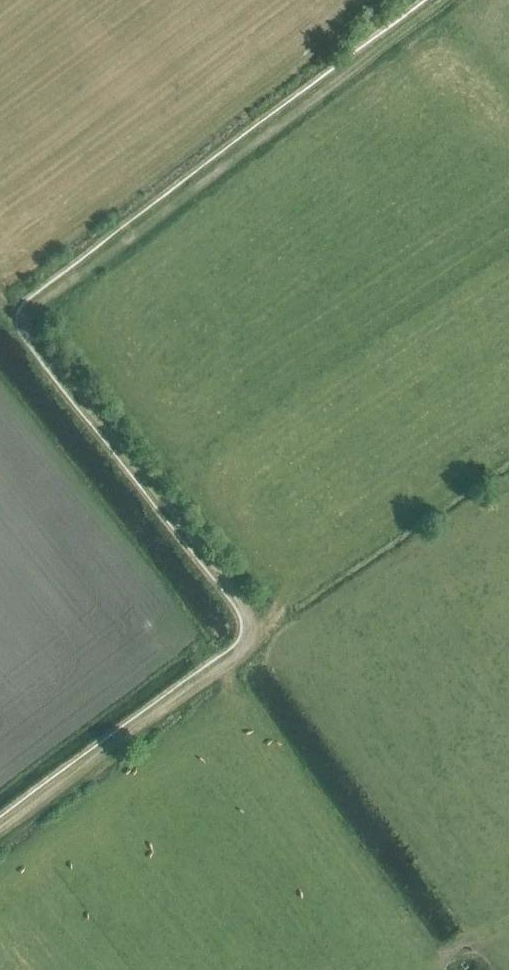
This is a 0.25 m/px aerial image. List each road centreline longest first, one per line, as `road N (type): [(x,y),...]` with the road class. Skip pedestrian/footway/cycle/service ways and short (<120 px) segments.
road 1 (track): [(440,0),(33,305),(34,341),(244,602),(252,628),(243,651),(0,829)]

